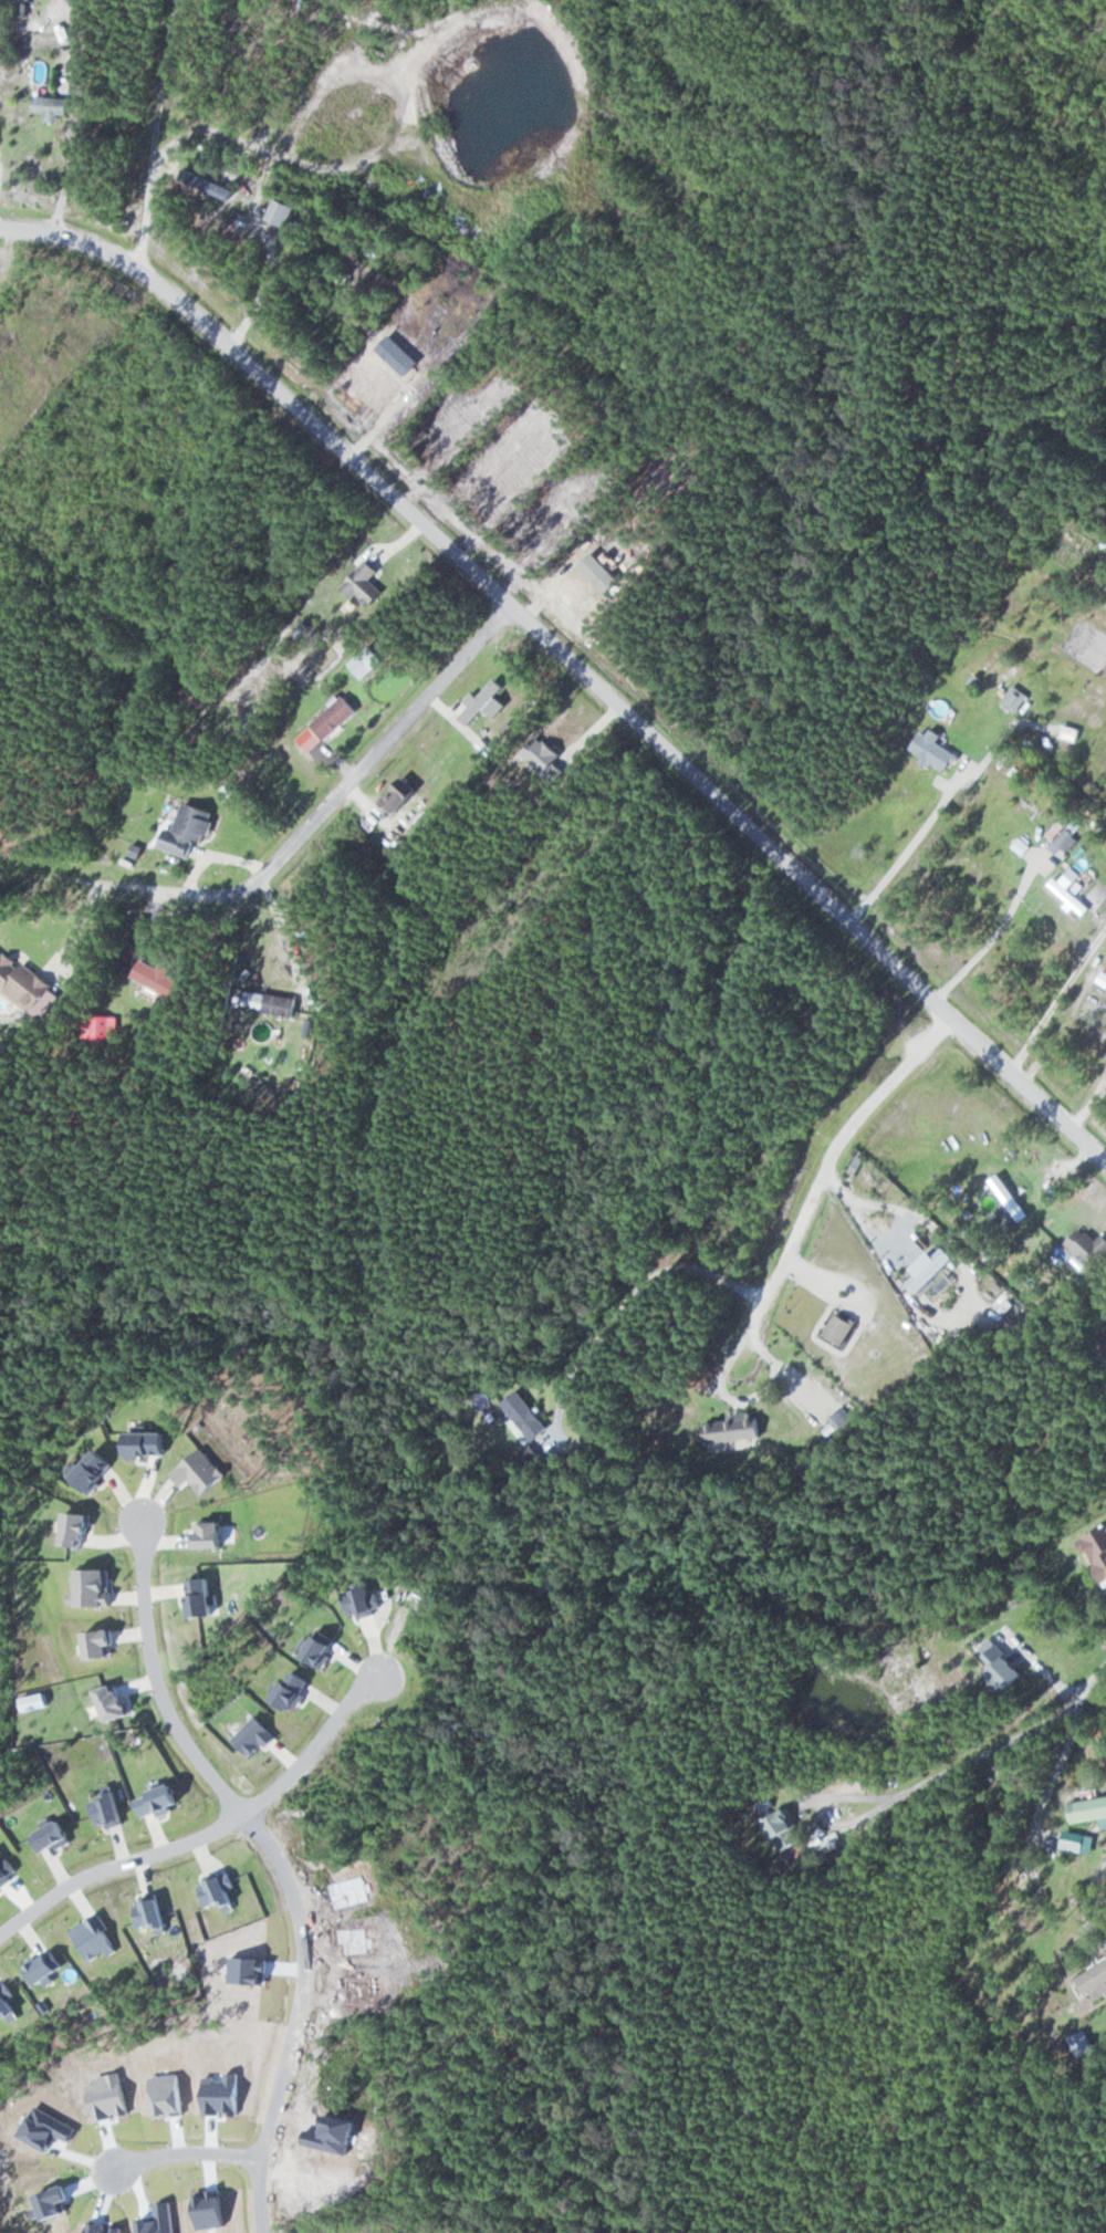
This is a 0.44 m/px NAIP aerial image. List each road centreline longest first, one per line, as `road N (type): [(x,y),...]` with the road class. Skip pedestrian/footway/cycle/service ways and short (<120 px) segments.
road 1 (residential): [(0,226),(79,240),(159,284),(1105,1153)]
road 2 (residential): [(511,604),(242,901),(0,870)]
road 3 (residential): [(0,1926),(65,1881),(181,1843),(243,1807),(298,1761),(376,1666)]
road 4 (residential): [(942,1008),(917,1064),(856,1124),(832,1166),(735,1368)]
road 5 (residential): [(133,1525),(150,1707),(232,1814)]

